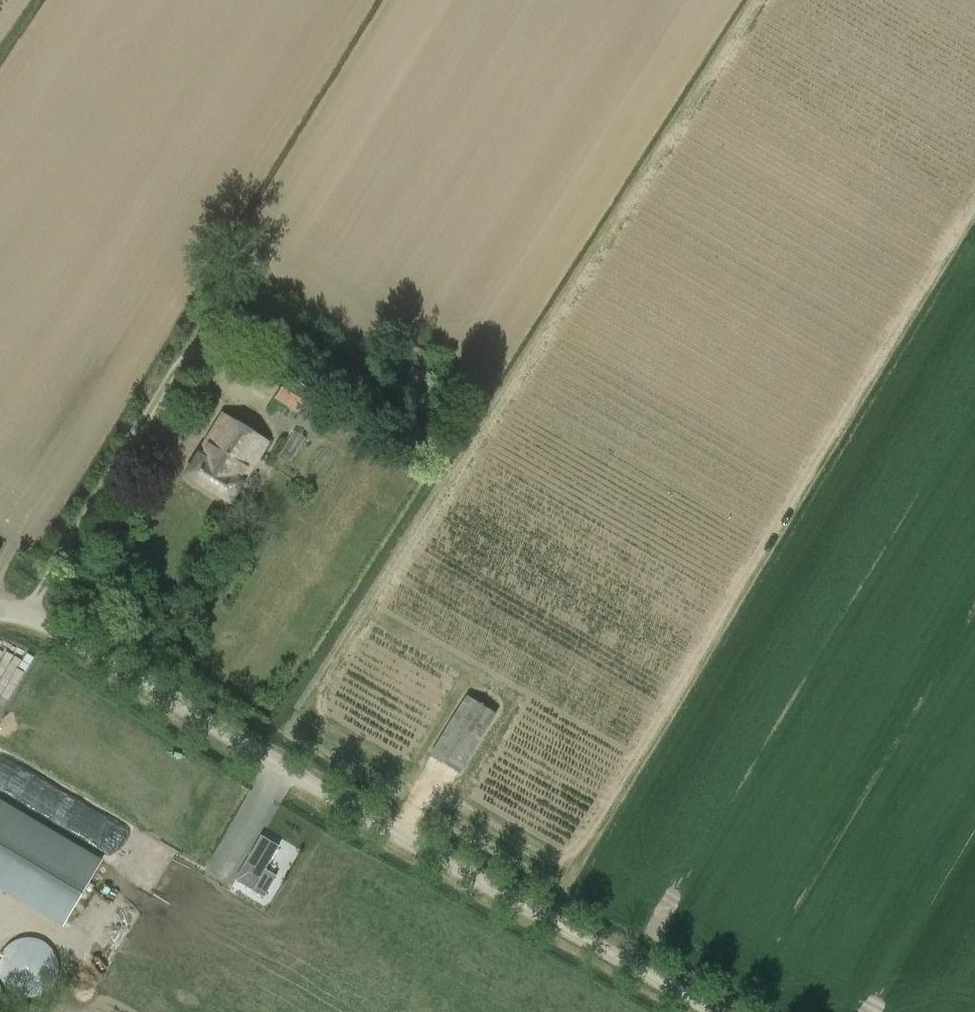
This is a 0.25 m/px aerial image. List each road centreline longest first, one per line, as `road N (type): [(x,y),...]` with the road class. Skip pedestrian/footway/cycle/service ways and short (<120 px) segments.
road 1 (unclassified): [(718,1011),(34,622),(0,613)]

